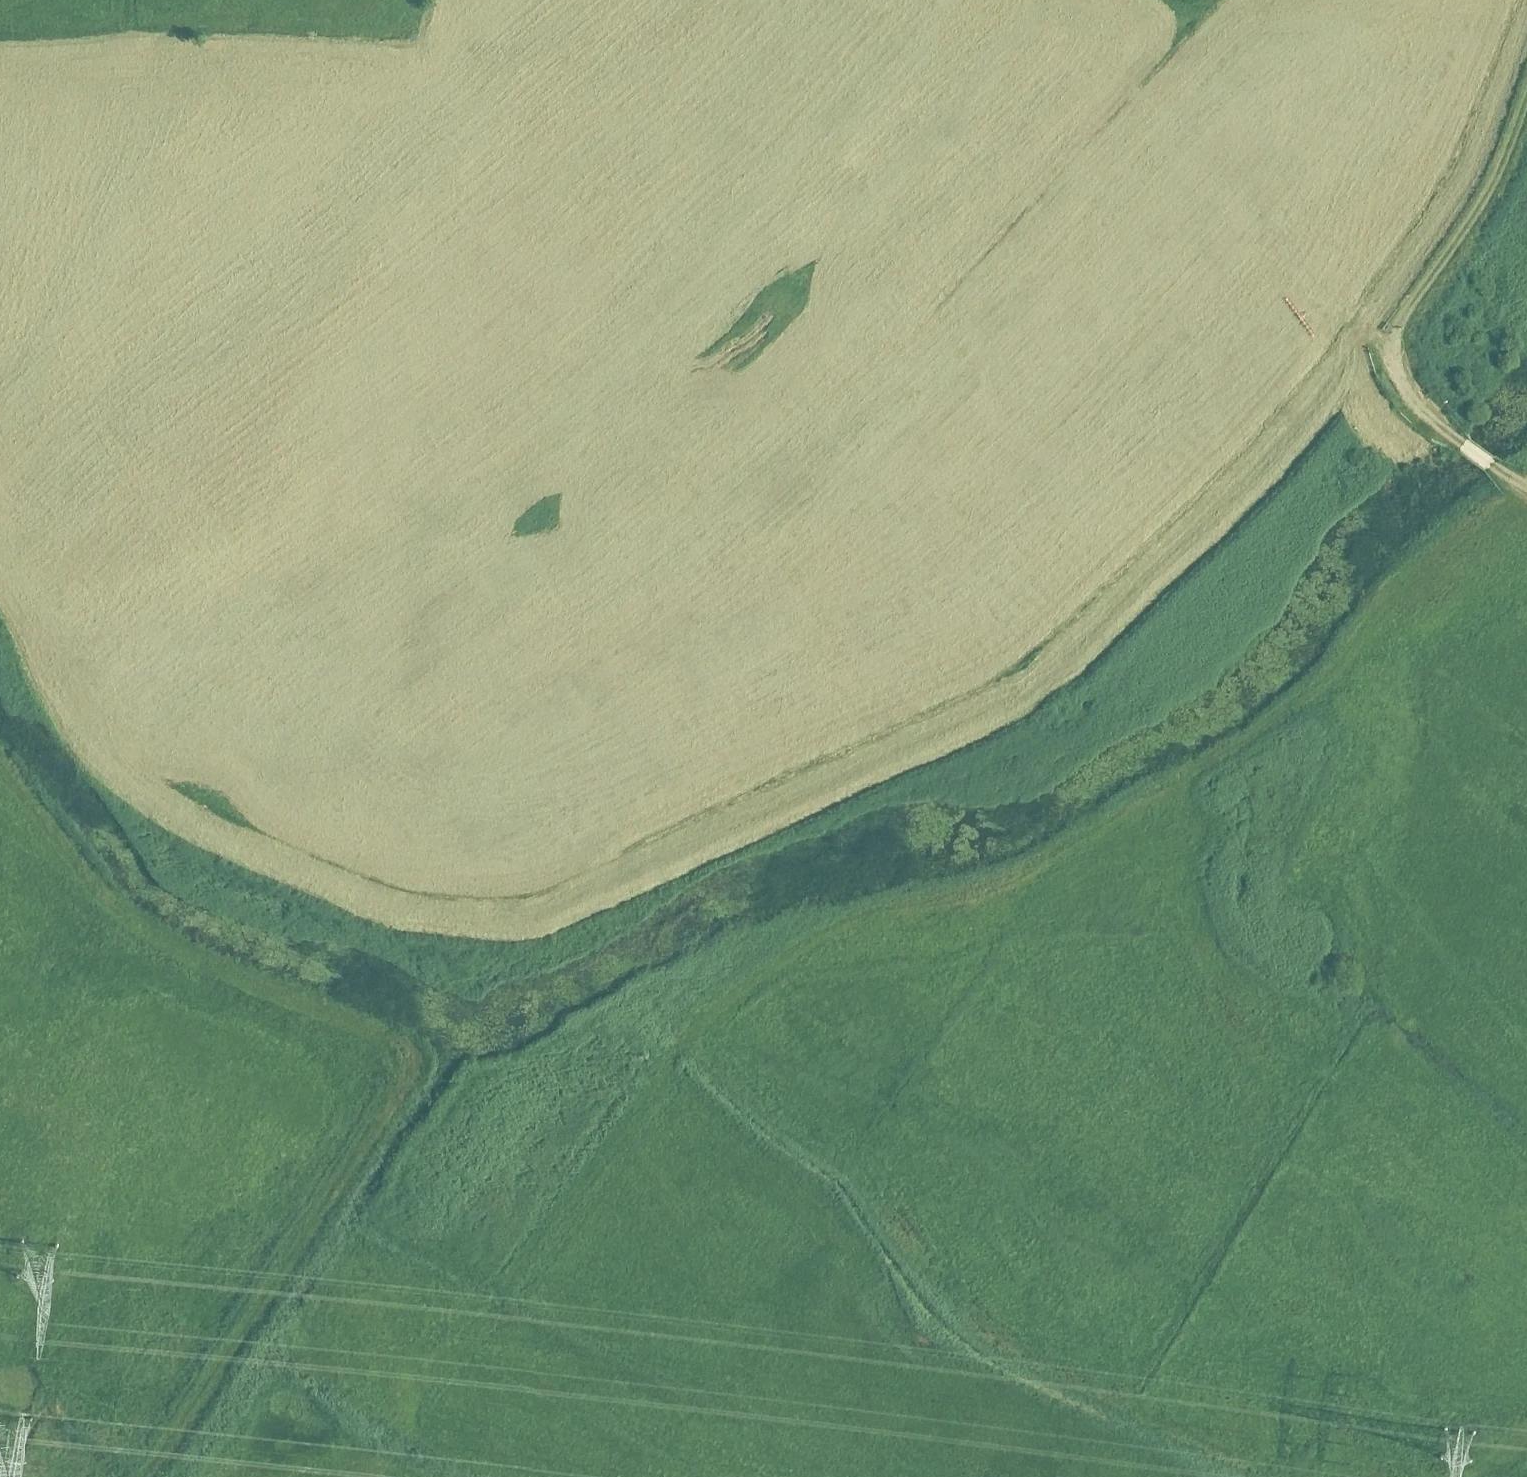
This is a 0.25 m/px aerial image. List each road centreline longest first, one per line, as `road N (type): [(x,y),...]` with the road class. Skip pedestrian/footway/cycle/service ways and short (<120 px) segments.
road 1 (track): [(1526,94),(1485,192),(1399,322),(1390,356),(1418,414),(1526,486)]

